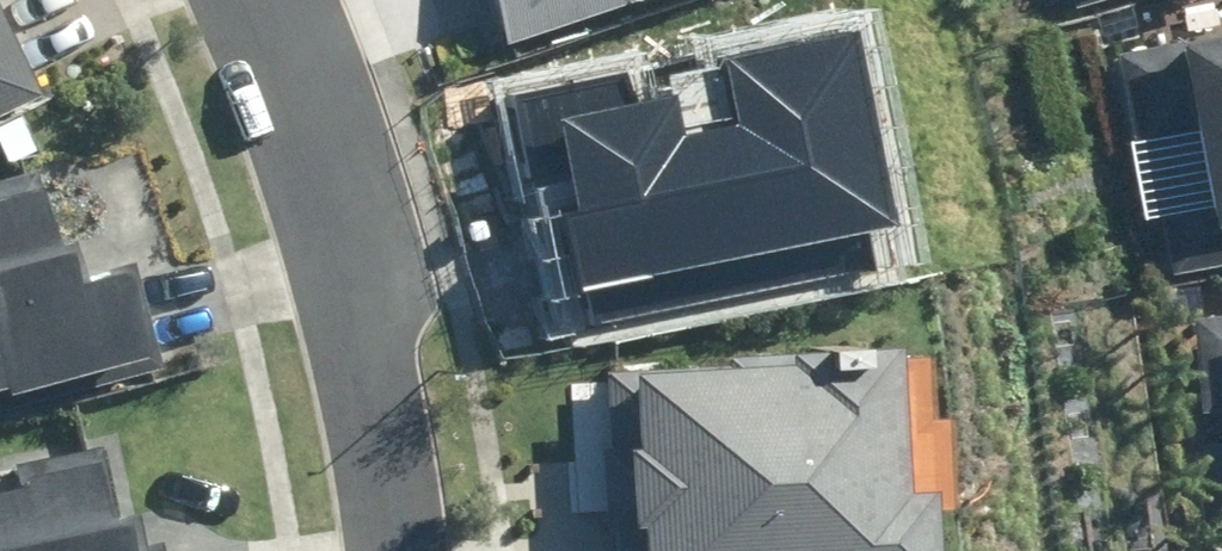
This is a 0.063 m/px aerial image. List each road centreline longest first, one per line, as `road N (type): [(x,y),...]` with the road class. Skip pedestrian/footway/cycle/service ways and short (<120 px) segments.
road 1 (residential): [(240,0),(328,180),(383,445),(390,550)]

